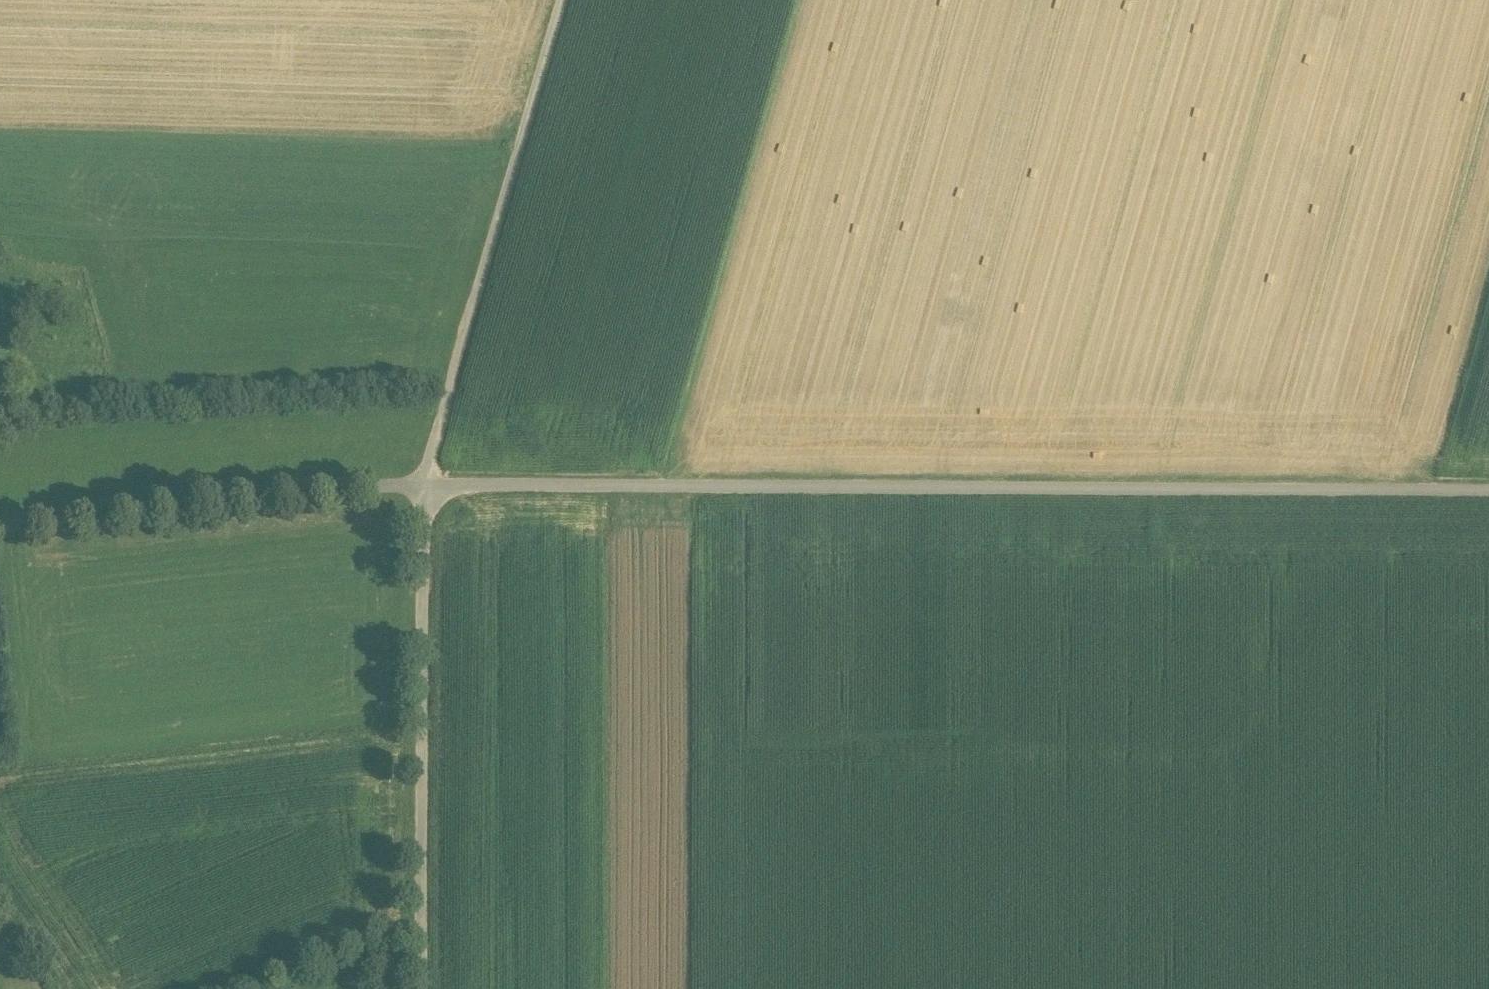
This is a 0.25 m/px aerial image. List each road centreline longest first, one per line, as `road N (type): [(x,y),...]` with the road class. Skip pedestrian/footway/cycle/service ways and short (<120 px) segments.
road 1 (track): [(0,529),(424,483),(1488,489)]
road 2 (track): [(418,988),(424,483)]
road 3 (track): [(563,0),(424,483)]

